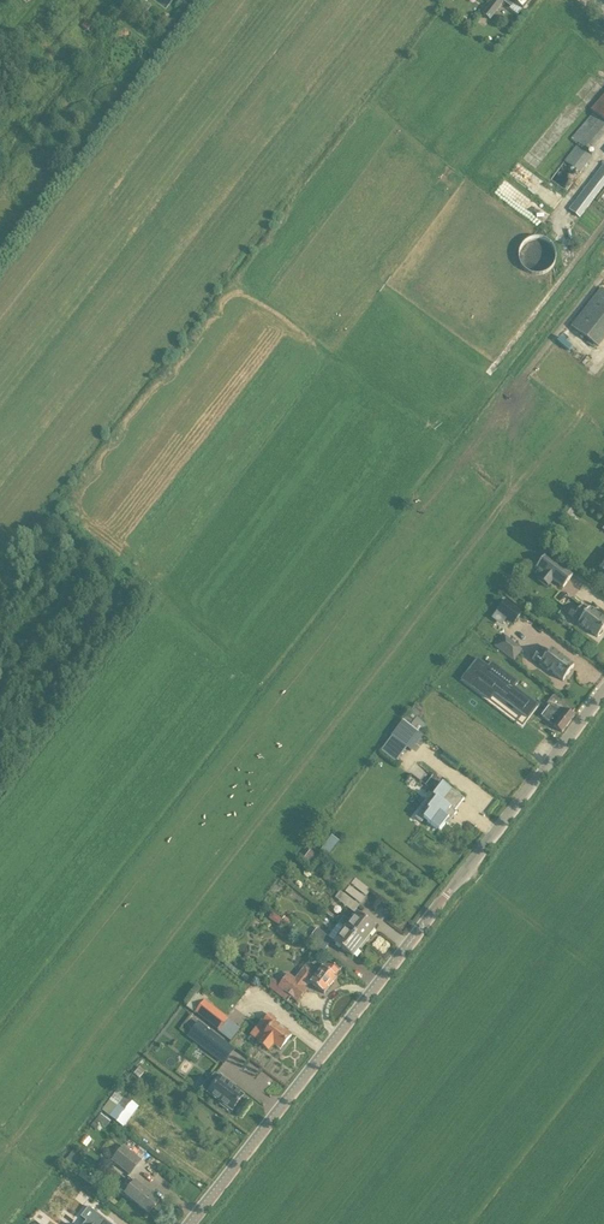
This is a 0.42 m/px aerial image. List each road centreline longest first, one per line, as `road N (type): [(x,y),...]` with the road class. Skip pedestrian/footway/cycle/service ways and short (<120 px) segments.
road 1 (unclassified): [(191,1223),(603,692)]
road 2 (track): [(603,276),(519,382)]

